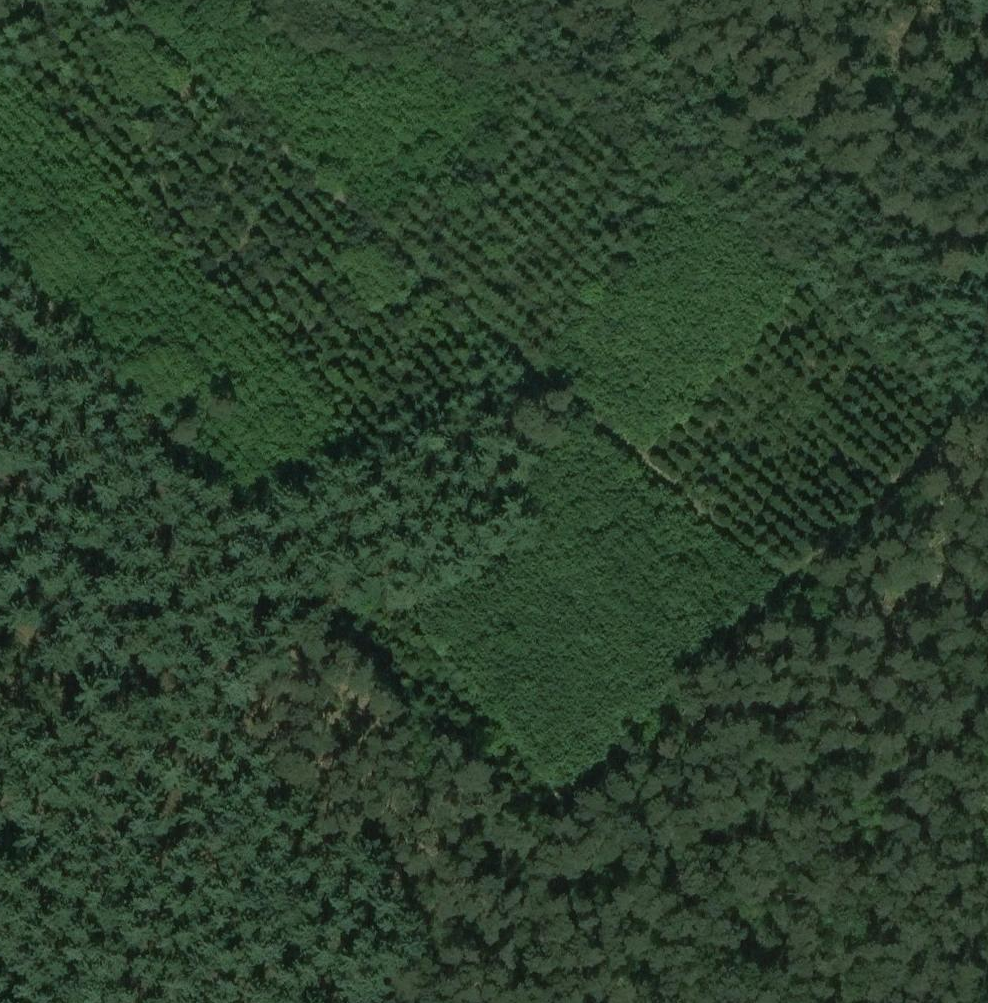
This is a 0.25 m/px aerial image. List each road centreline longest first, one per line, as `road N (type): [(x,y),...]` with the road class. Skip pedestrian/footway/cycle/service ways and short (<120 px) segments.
road 1 (track): [(120,0),(776,615)]
road 2 (track): [(987,410),(388,1002)]
road 3 (track): [(0,251),(538,854)]
road 4 (track): [(0,608),(339,1002)]
road 5 (track): [(579,0),(987,296)]

